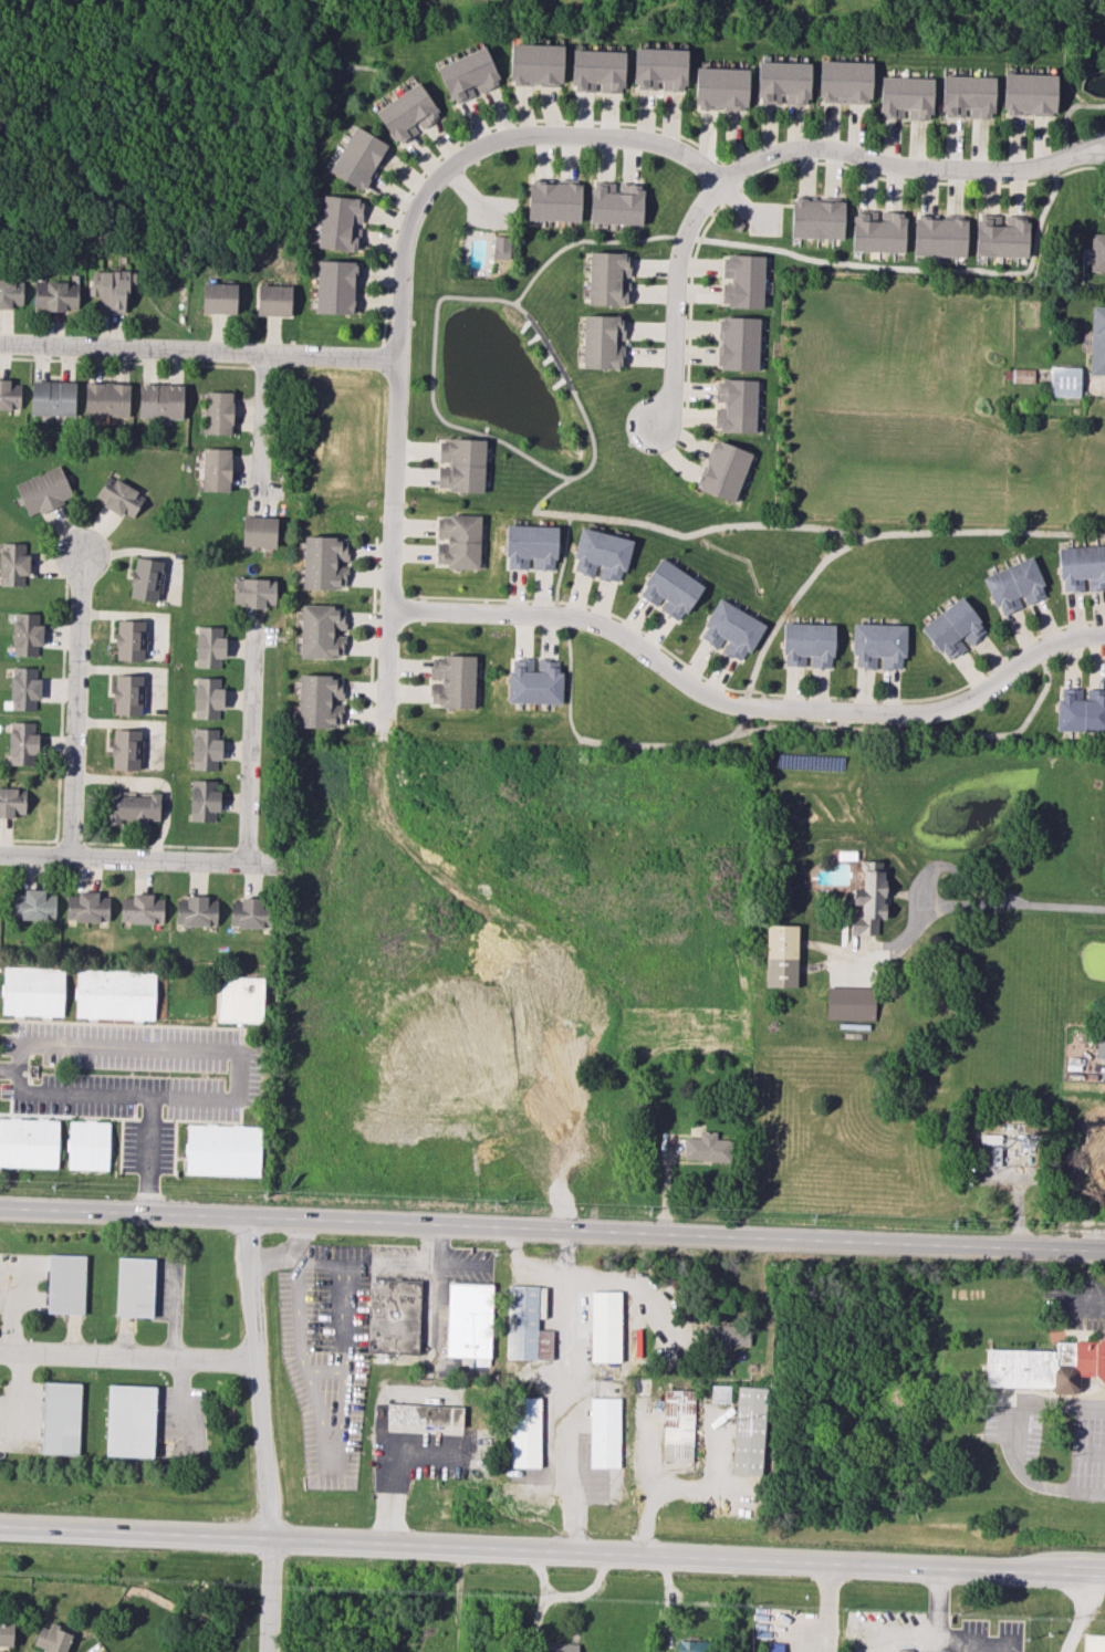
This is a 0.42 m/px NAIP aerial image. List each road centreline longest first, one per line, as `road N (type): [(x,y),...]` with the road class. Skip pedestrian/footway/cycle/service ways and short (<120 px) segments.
road 1 (trunk): [(1104,1254),(0,1207)]
road 2 (trunk): [(0,1530),(1104,1575)]
road 3 (residential): [(724,184),(670,145),(529,137),(468,157),(428,200),(410,253),(386,736)]
road 4 (residential): [(393,607),(588,619),(732,707),(947,710),(1062,640),(1104,634)]
road 5 (residential): [(269,1651),(277,1543),(242,1217)]
road 6 (residential): [(0,345),(404,363)]
road 7 (residential): [(724,184),(792,150),(842,150),(893,167),(1008,172),(1070,154)]
road 8 (residential): [(69,858),(81,554)]
road 9 (residential): [(724,184),(682,253),(674,405),(651,427)]
road 10 (residential): [(247,864),(0,855)]
road 11 (residential): [(265,356),(260,491),(281,491)]

